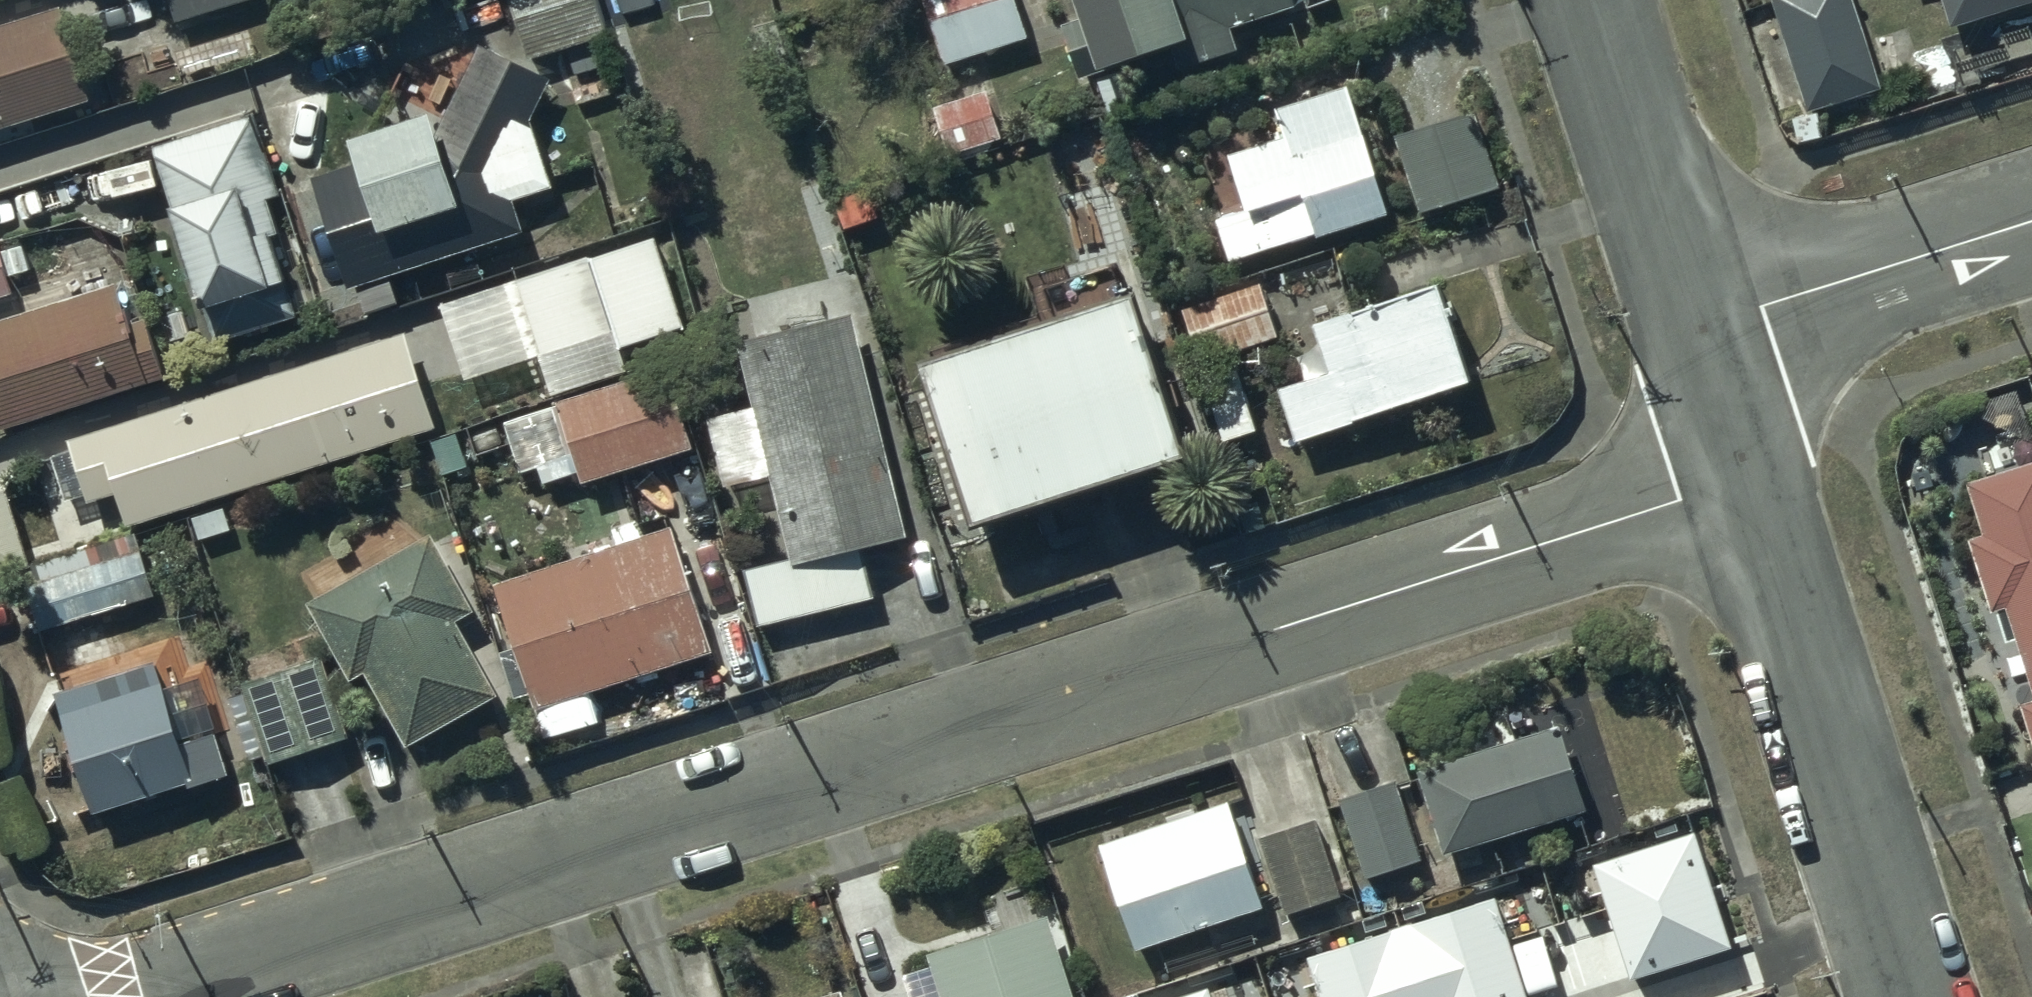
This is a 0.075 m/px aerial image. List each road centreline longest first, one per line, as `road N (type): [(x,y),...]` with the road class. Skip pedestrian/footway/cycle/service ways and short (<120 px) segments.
road 1 (residential): [(99,996),(1750,479)]
road 2 (residential): [(1750,479),(1914,996)]
road 3 (residential): [(1699,327),(2031,220)]
road 4 (residential): [(1594,0),(1699,327)]
road 5 (residential): [(1699,327),(1750,479)]

